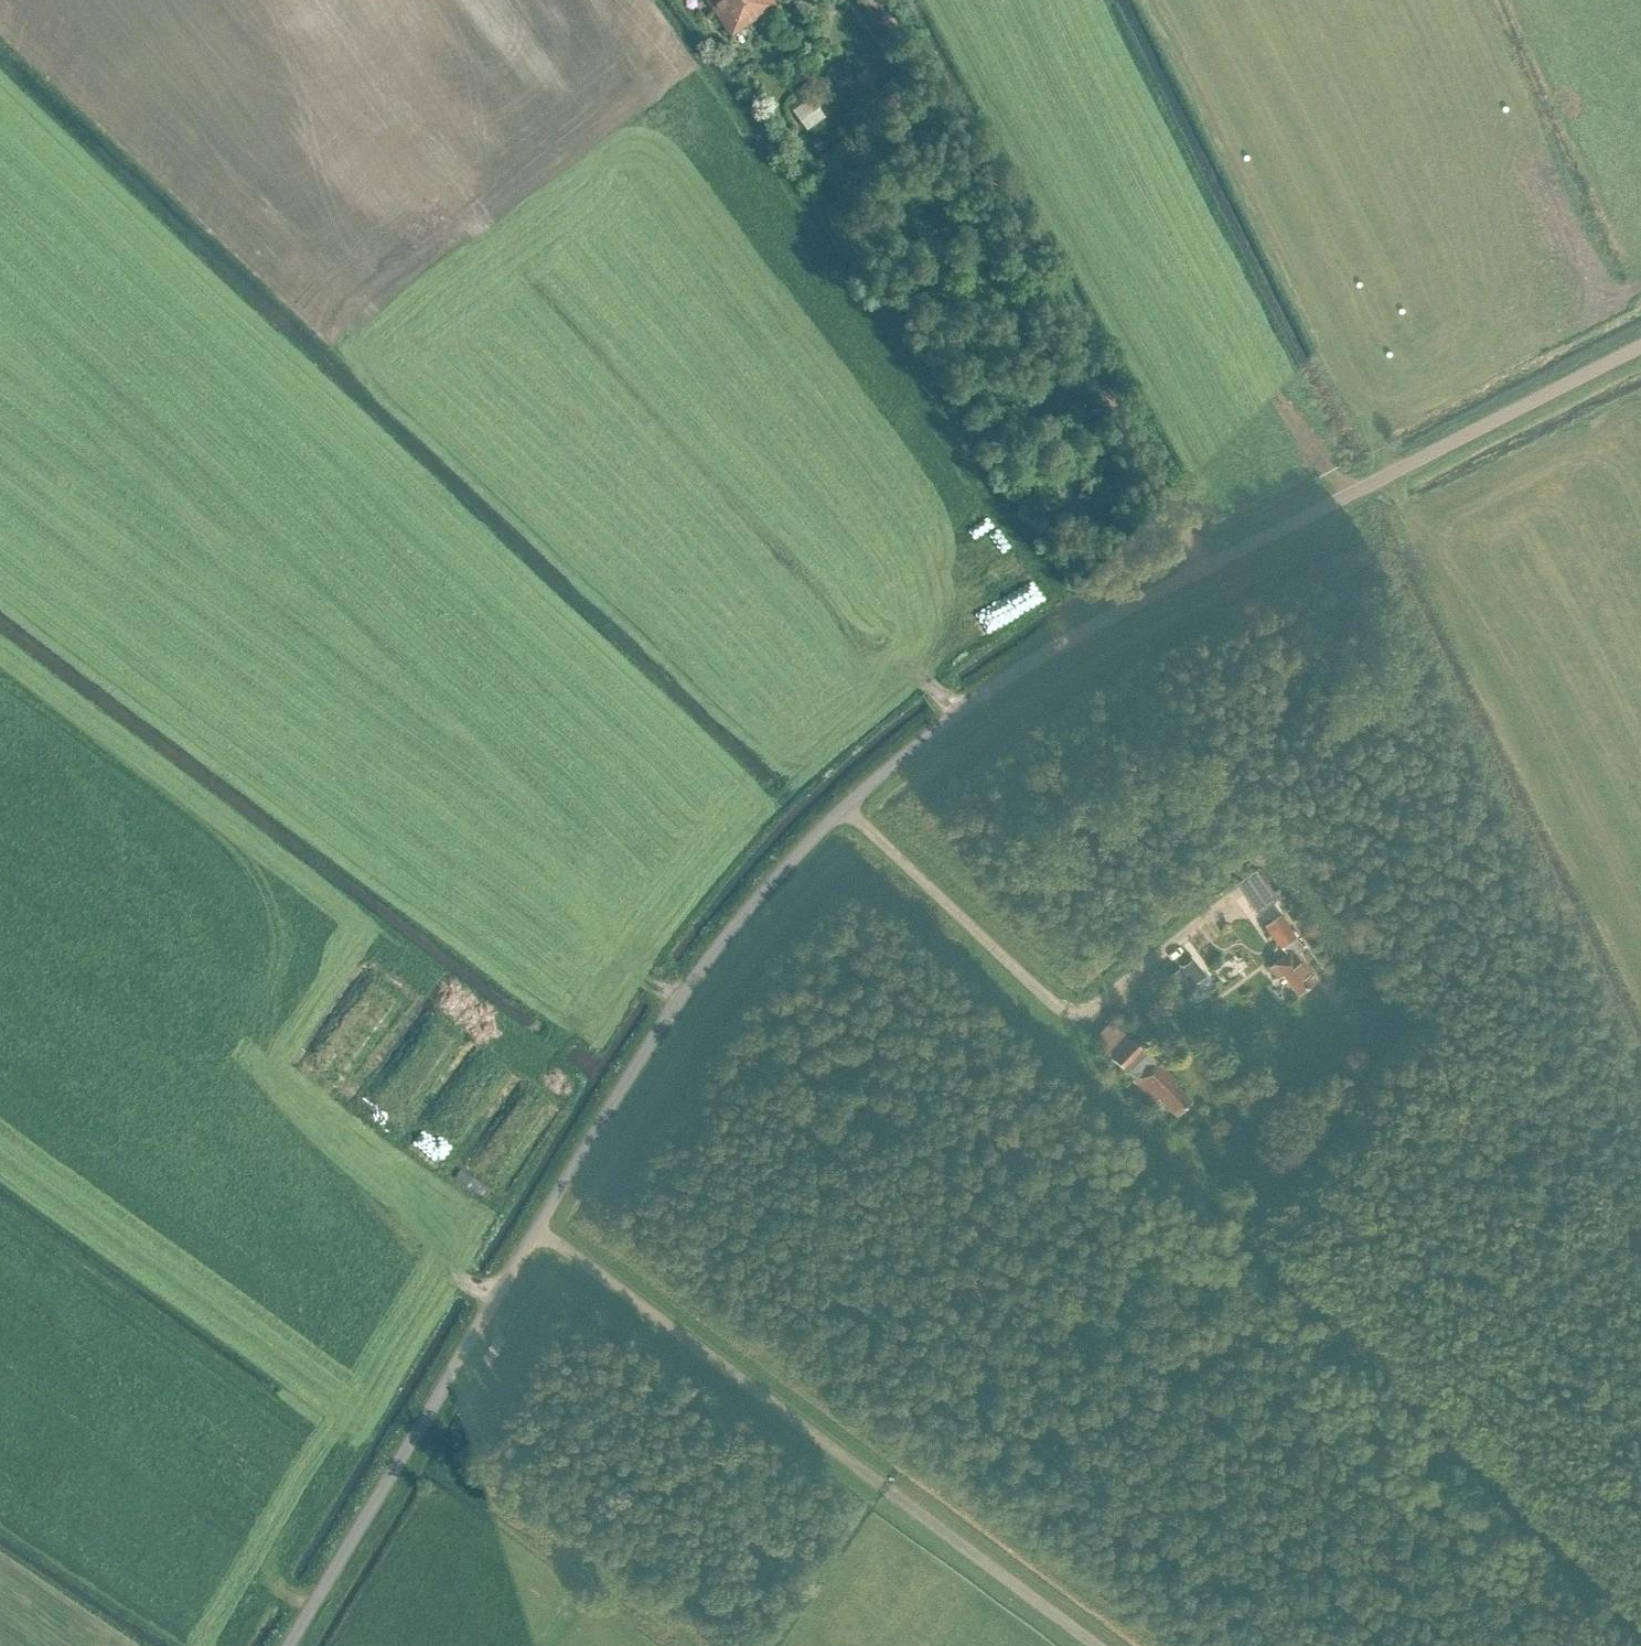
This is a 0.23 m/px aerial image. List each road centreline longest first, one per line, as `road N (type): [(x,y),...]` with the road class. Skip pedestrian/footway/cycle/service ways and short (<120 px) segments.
road 1 (unclassified): [(298,1645),(552,1227),(637,1069),(718,941),(780,866),(865,787),(1024,663),(1640,351)]

